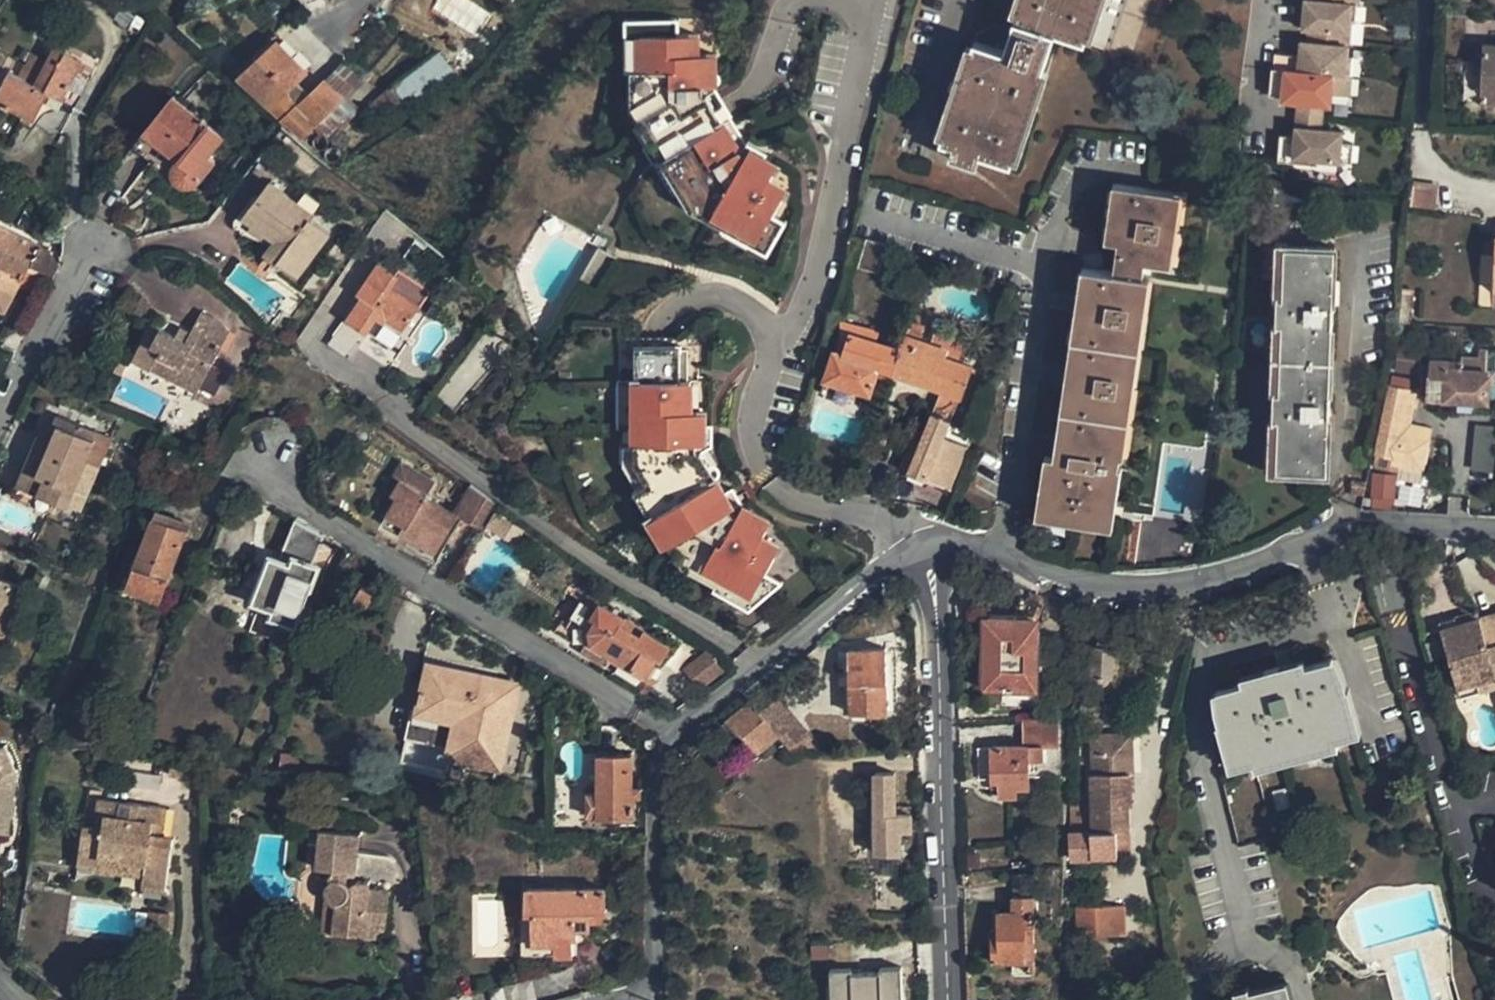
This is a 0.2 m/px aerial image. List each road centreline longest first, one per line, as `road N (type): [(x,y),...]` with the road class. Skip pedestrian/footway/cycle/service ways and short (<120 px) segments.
road 1 (residential): [(925,547),(949,539),(1095,585),(1184,588),(1270,563),(1344,524),(1494,532)]
road 2 (residential): [(243,466),(669,730)]
road 3 (residential): [(949,999),(925,547)]
road 4 (residential): [(925,547),(669,730)]
road 5 (residential): [(669,730),(640,998)]
road 6 (residential): [(96,246),(0,421)]

